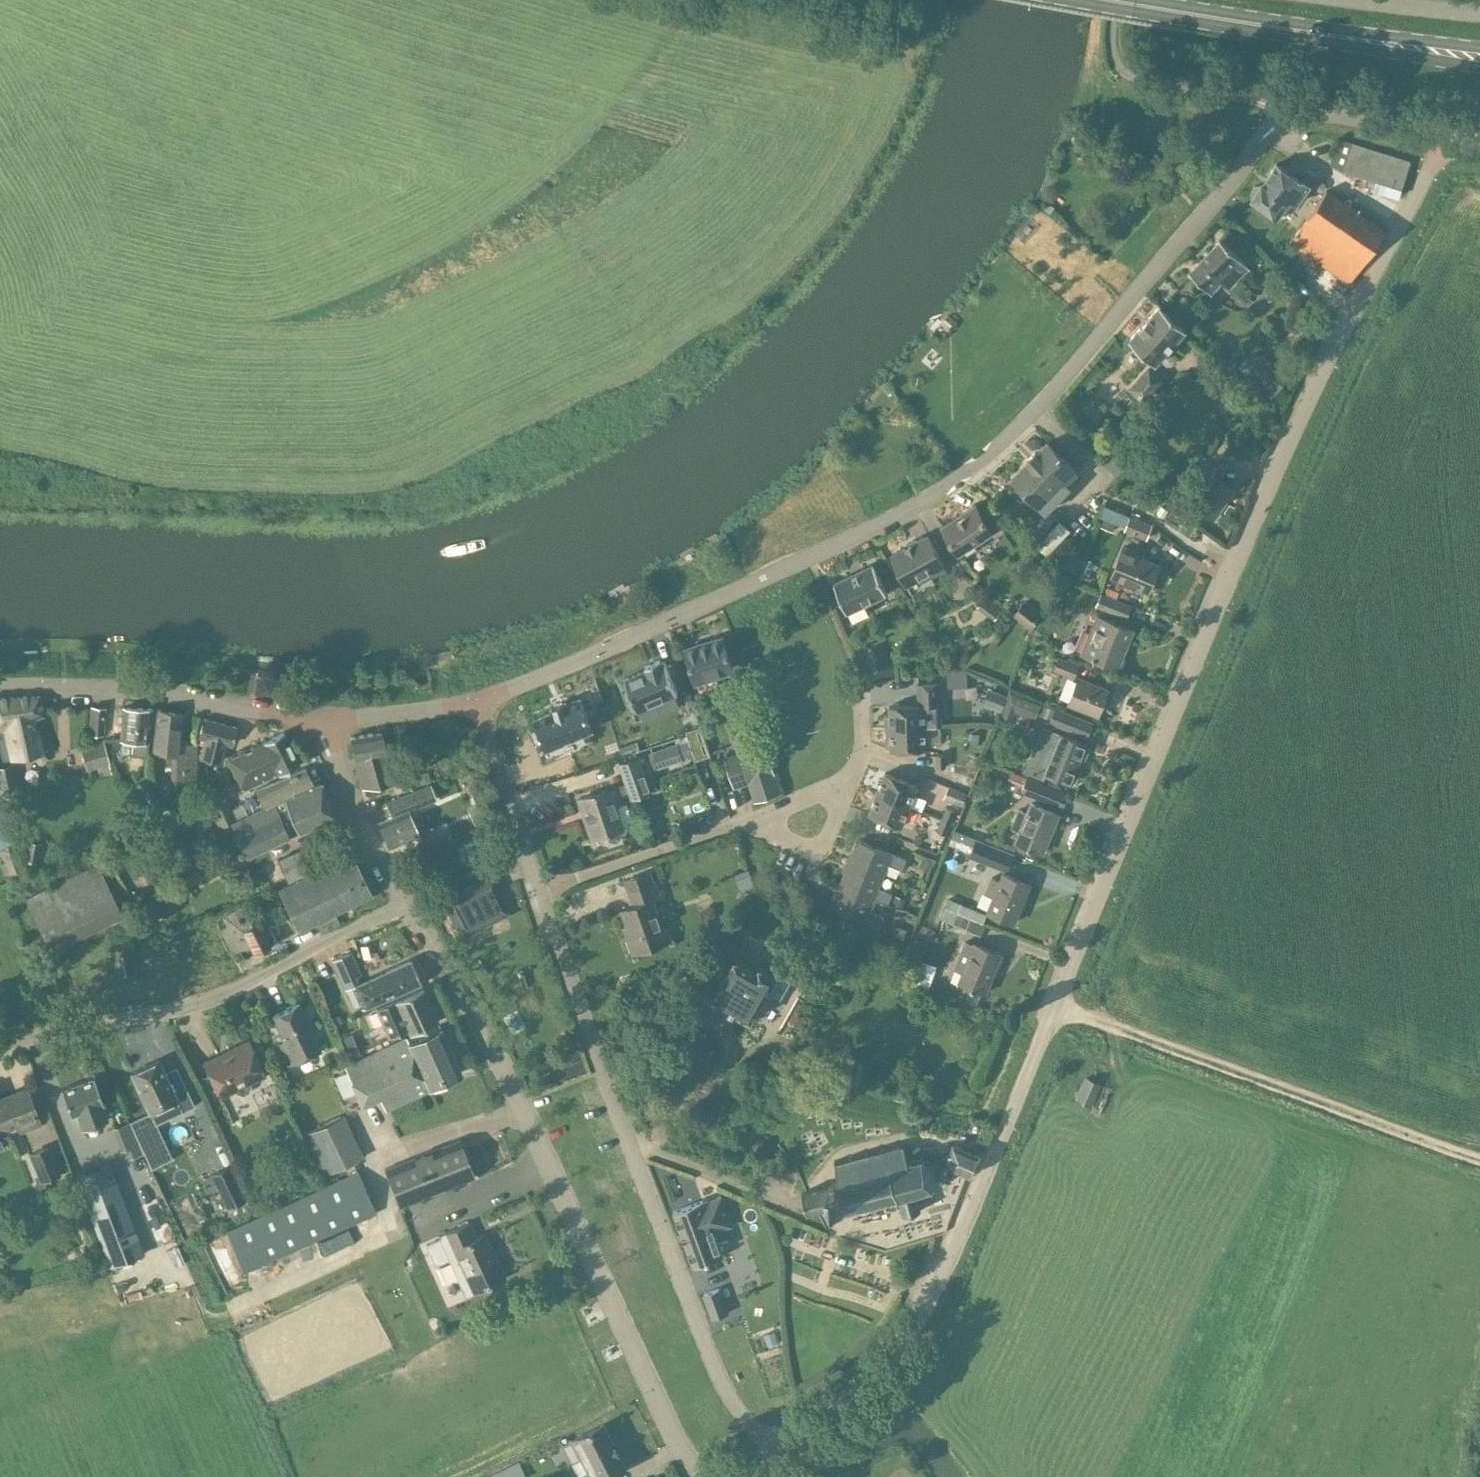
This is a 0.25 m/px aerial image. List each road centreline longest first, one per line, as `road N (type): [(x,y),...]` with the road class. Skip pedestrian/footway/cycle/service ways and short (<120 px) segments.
road 1 (residential): [(770,1449),(884,1360),(945,1267),(1257,511),(1444,141)]
road 2 (residential): [(472,702),(835,545),(968,470),(1067,376),(1283,121)]
road 3 (residential): [(716,1476),(679,1447),(521,1103),(406,904)]
road 4 (residential): [(770,1449),(724,1390),(538,890)]
road 5 (track): [(1056,1008),(1479,1171)]
road 6 (residential): [(0,1041),(201,1003),(406,904)]
road 7 (primary): [(1134,4),(1479,56)]
road 8 (residential): [(0,686),(118,689),(315,718)]
road 9 (residential): [(538,890),(760,822)]
road 10 (residential): [(406,904),(315,718)]
road 11 (residential): [(538,890),(472,702)]
road 12 (residential): [(1444,141),(1319,113),(1283,121)]
road 13 (residential): [(315,718),(472,702)]
road 14 (residential): [(836,795),(818,847),(791,843),(760,822)]

